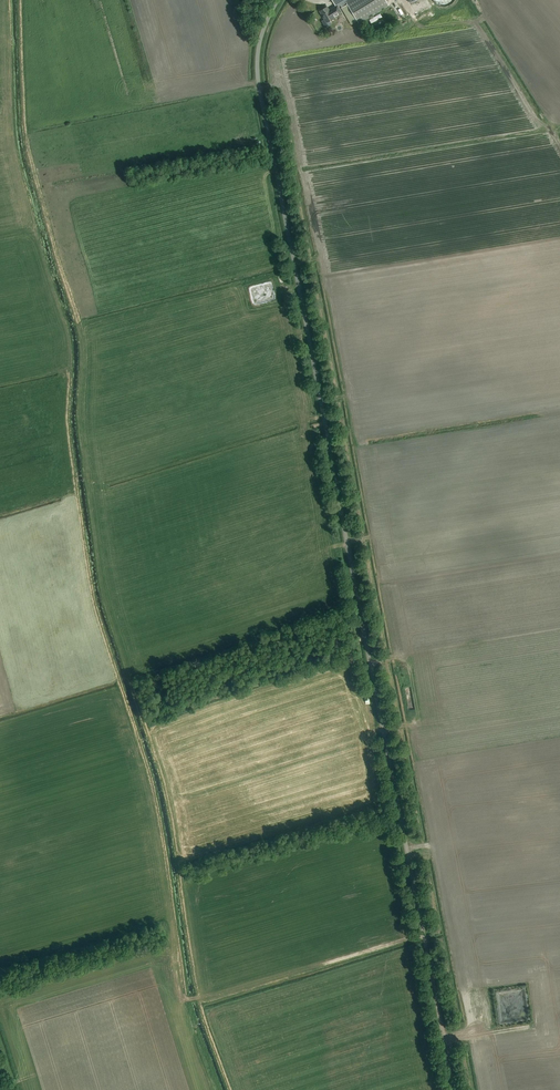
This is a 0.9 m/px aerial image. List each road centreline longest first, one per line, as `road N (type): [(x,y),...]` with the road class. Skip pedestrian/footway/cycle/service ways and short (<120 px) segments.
road 1 (track): [(218,1089),(187,1005),(152,783),(90,579),(69,433),(71,348),(17,164),(9,0)]
road 2 (unclassified): [(454,1089),(259,86),(263,32),(279,0)]

